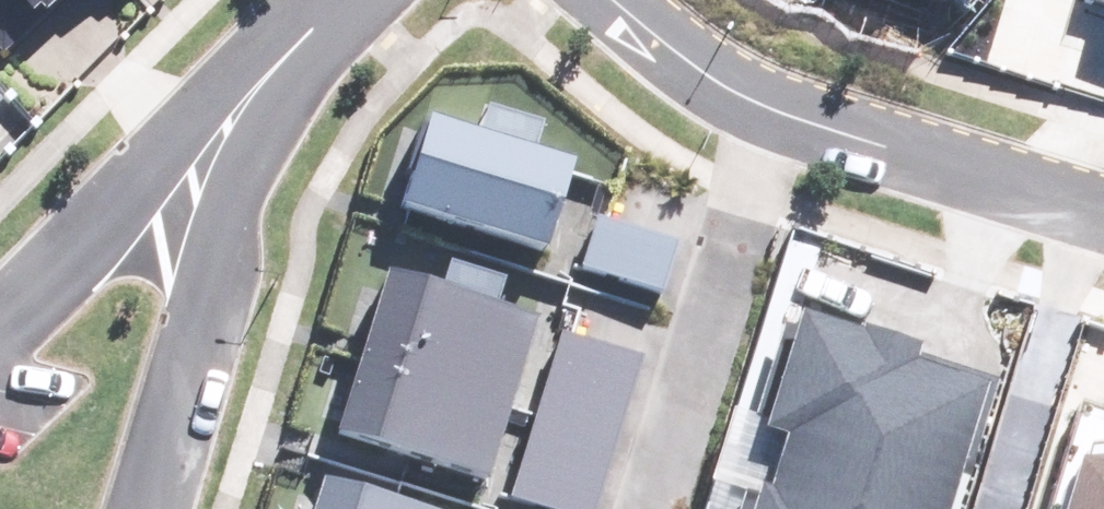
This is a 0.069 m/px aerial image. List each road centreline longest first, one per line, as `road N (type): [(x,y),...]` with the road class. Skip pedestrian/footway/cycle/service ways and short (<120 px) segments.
road 1 (residential): [(645,508),(767,107)]
road 2 (residential): [(226,127),(210,298),(136,508)]
road 3 (residential): [(1103,221),(767,107)]
road 4 (residential): [(0,354),(226,127)]
road 5 (residential): [(767,107),(628,0)]
road 6 (residential): [(226,127),(346,0)]

